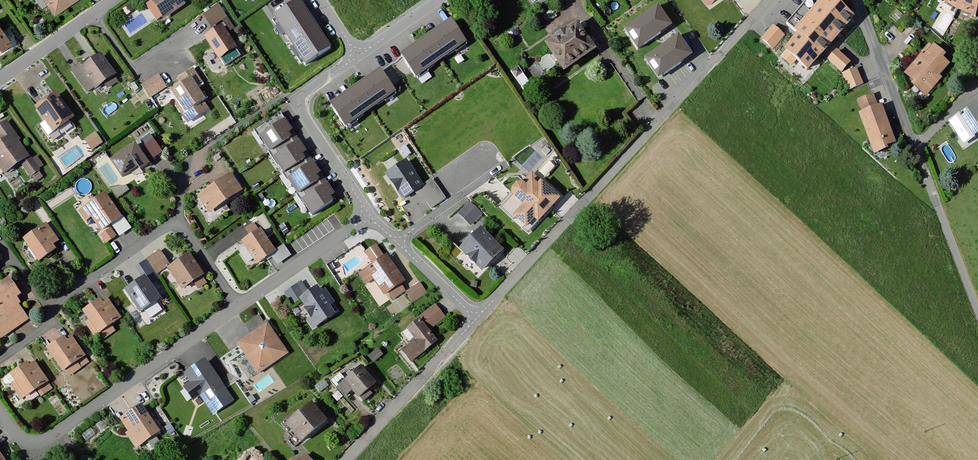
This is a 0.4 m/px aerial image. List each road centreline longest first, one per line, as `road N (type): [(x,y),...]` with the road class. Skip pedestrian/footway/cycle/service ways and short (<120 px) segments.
road 1 (residential): [(767,0),(477,316)]
road 2 (unclassified): [(857,0),(977,311)]
road 3 (residential): [(0,356),(180,221),(238,310)]
road 4 (residential): [(238,310),(34,454)]
road 5 (residential): [(371,214),(304,112),(309,93),(358,55)]
road 6 (residential): [(477,316),(348,459)]
road 7 (residential): [(371,214),(238,310)]
road 8 (residential): [(0,79),(113,0)]

